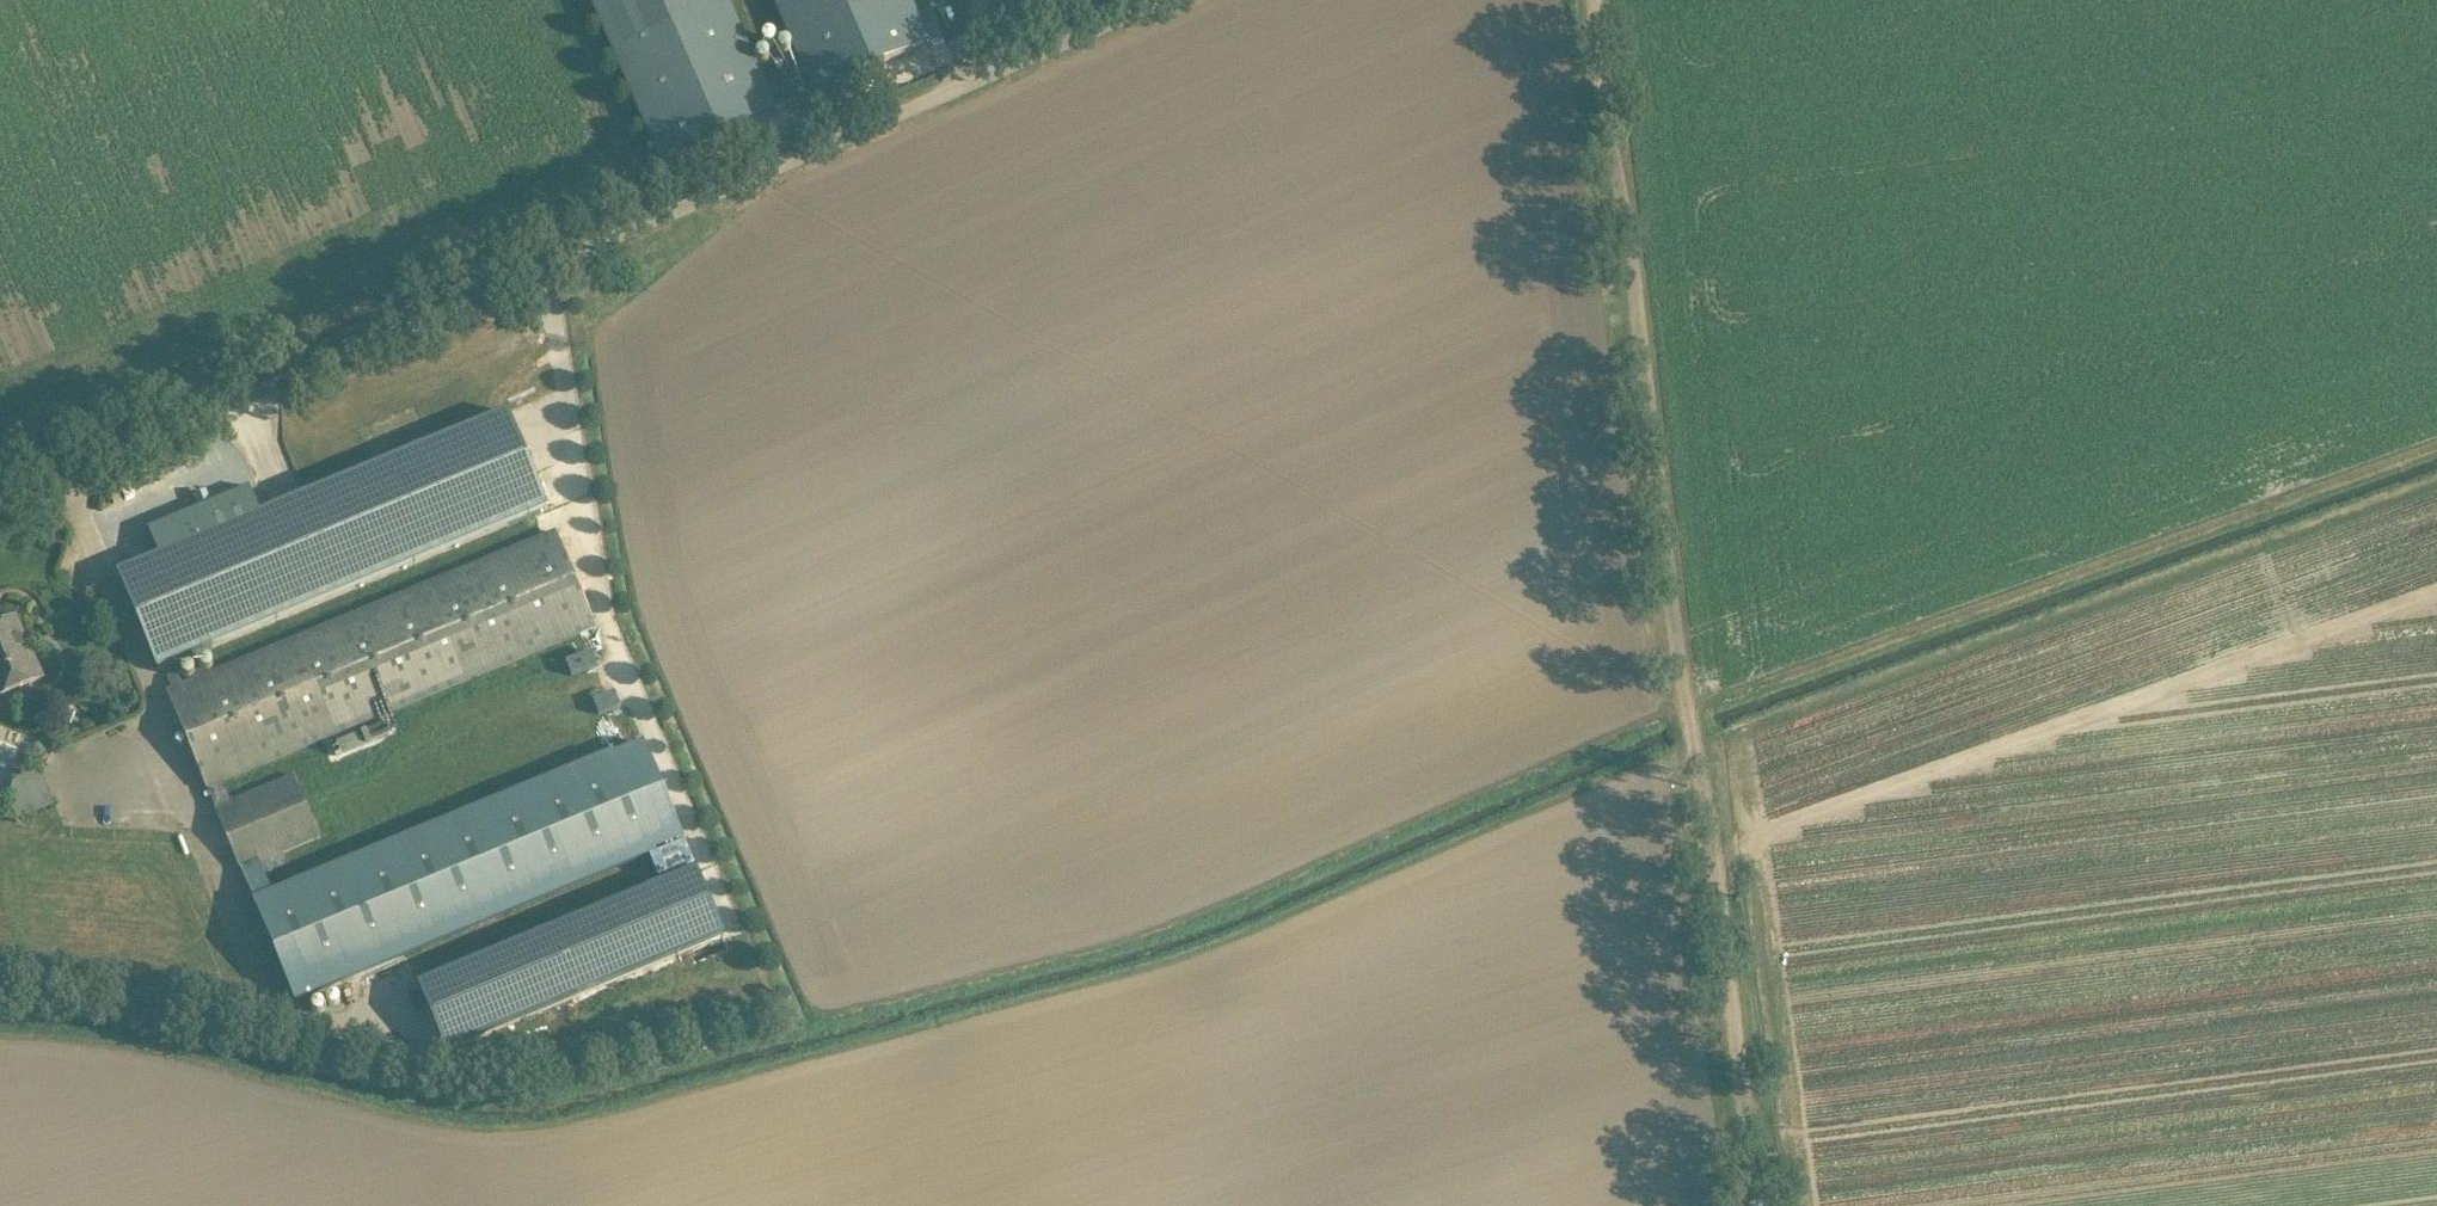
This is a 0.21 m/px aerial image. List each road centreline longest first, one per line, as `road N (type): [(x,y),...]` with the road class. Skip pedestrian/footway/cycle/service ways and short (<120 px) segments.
road 1 (unclassified): [(0,505),(1164,0)]
road 2 (track): [(1763,1205),(1594,0)]

